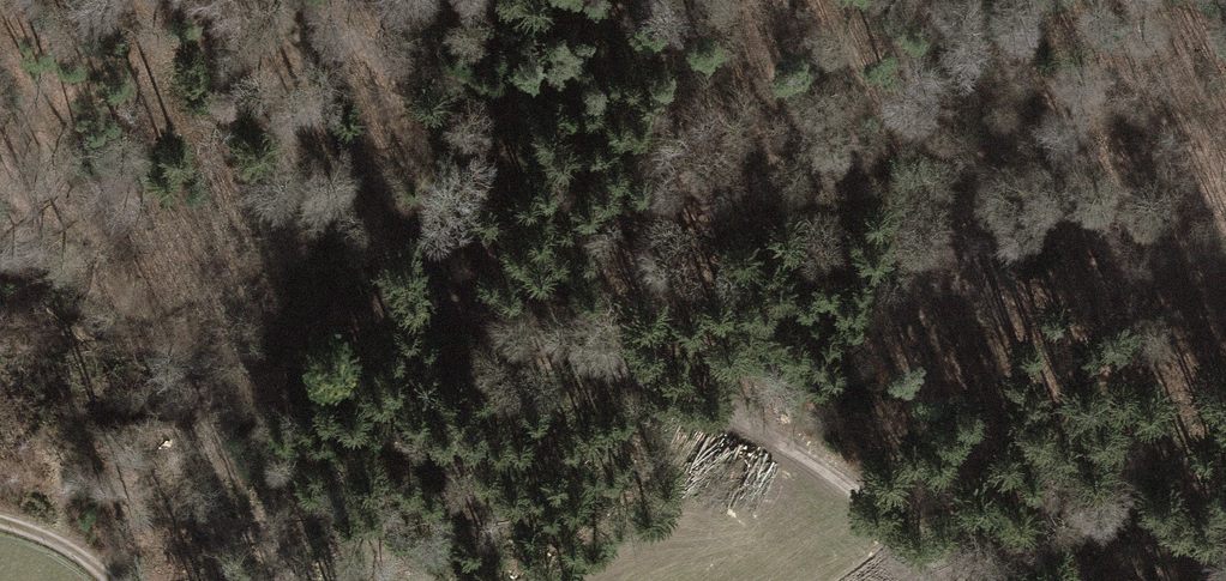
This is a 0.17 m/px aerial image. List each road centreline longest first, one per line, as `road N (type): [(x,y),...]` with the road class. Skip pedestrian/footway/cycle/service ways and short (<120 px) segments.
road 1 (track): [(391,204),(670,8),(831,24),(1020,121),(1225,262)]
road 2 (track): [(956,580),(827,462),(575,349),(435,257)]
road 3 (track): [(107,580),(47,532),(0,522)]

